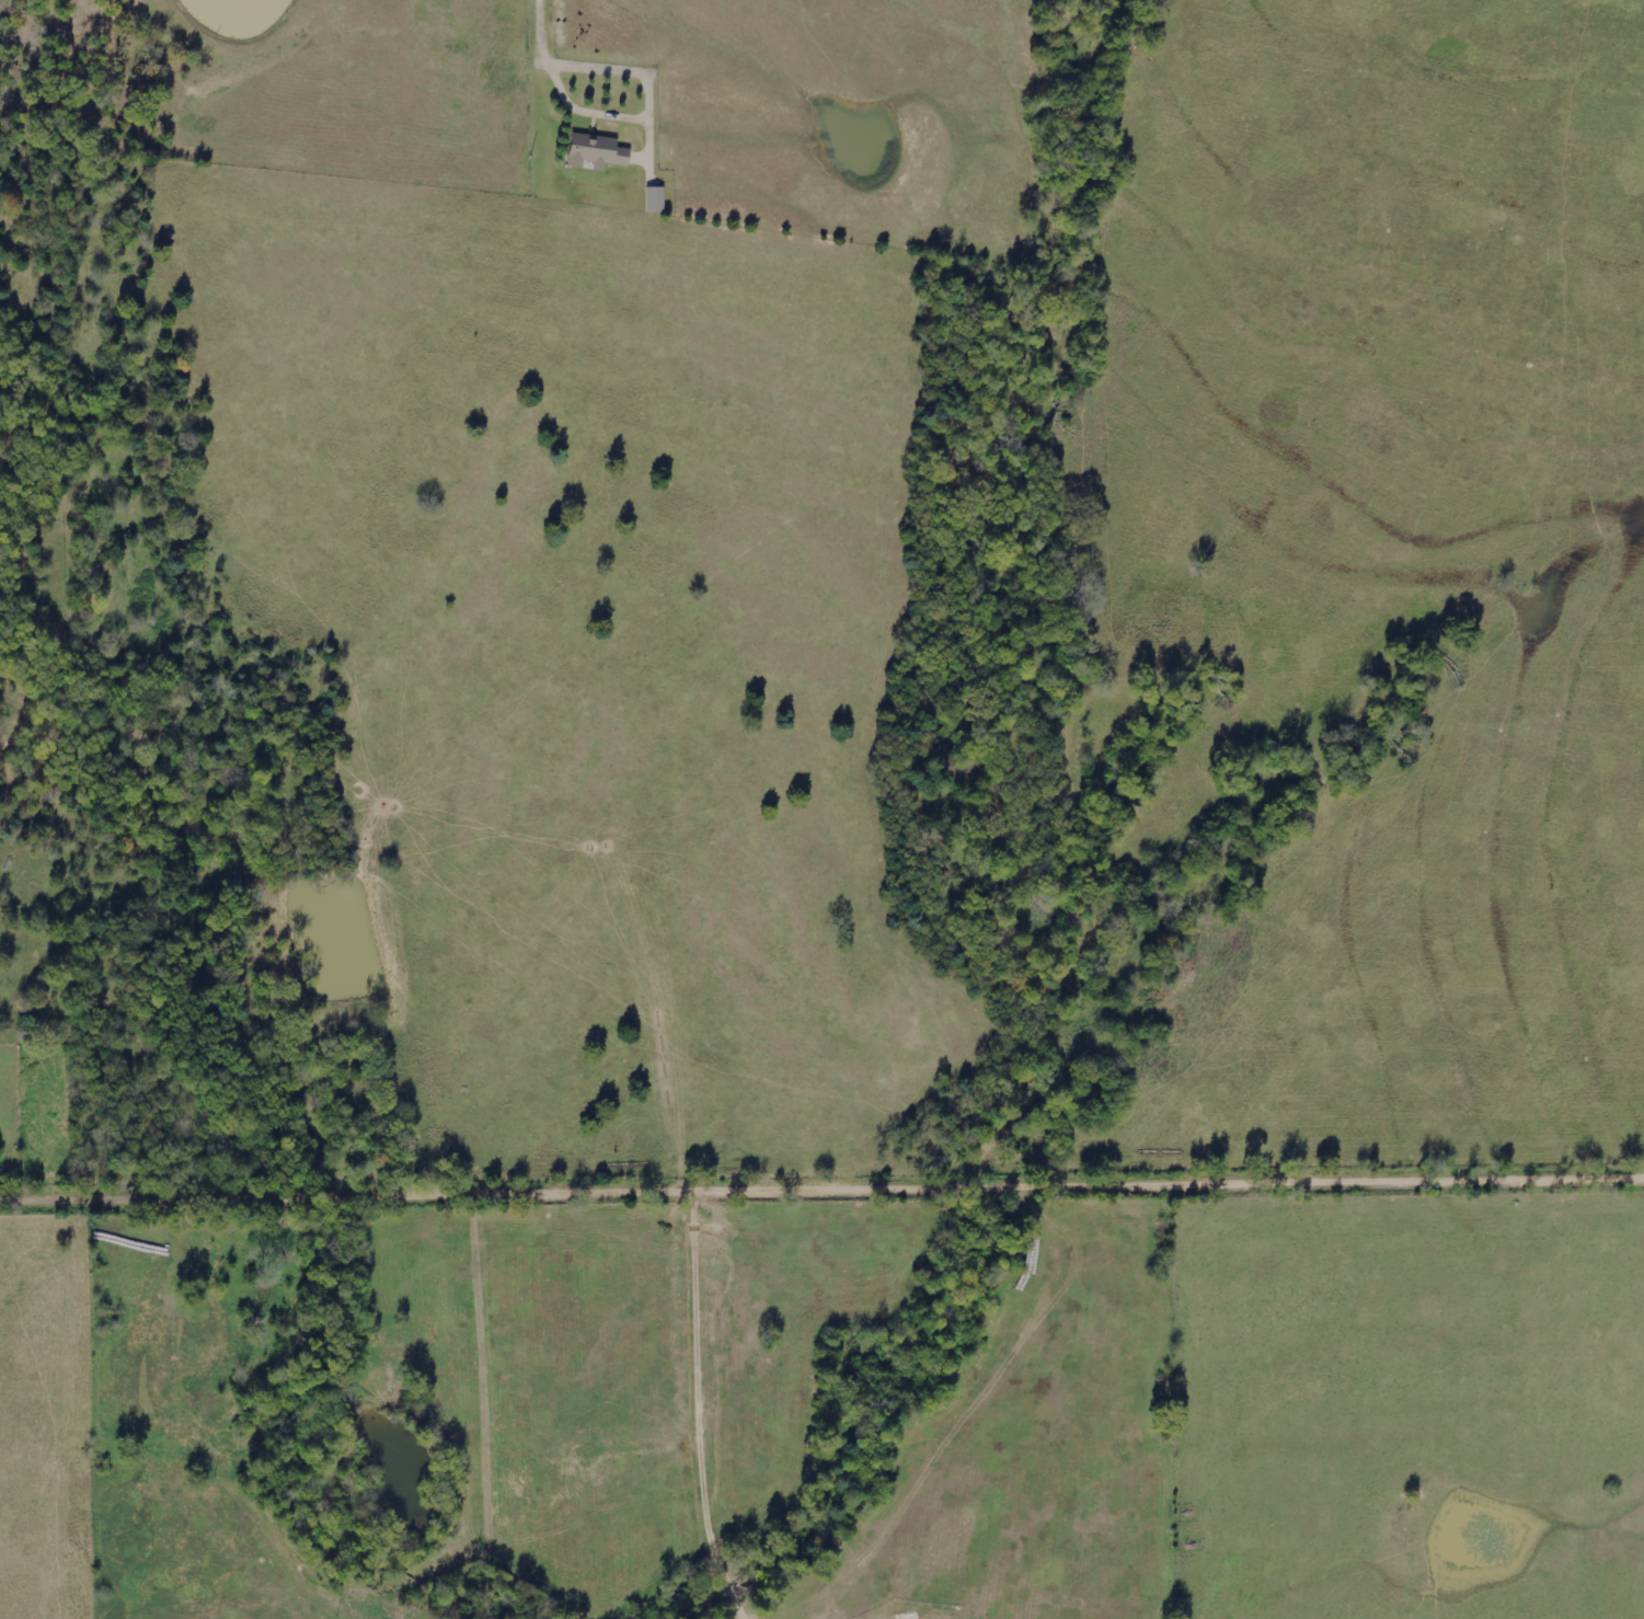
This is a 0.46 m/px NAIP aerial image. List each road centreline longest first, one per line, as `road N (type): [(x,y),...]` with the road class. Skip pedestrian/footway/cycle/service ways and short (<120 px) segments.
road 1 (residential): [(0,1204),(1643,1182)]

